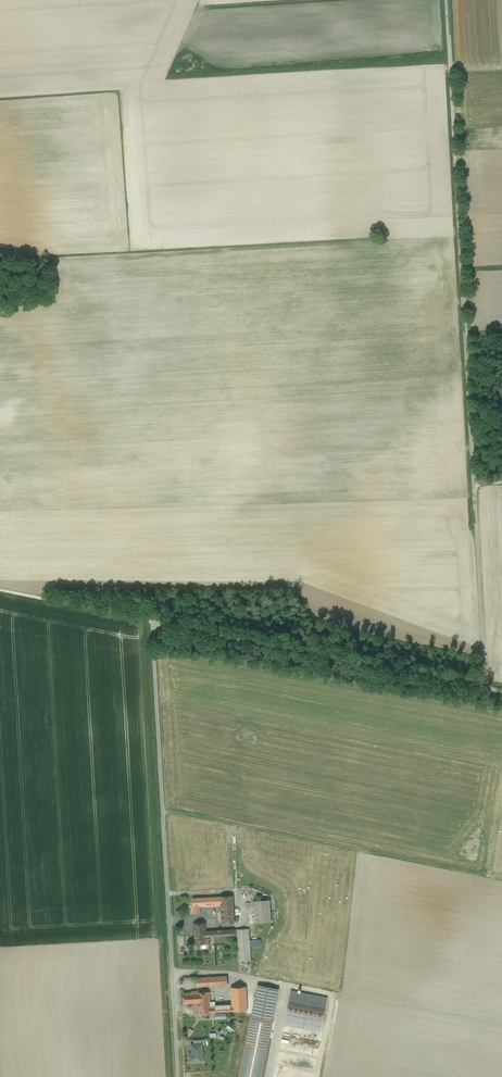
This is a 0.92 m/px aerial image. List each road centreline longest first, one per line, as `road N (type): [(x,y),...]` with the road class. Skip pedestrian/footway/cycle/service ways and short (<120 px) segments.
road 1 (unclassified): [(501,691),(152,621),(177,1076)]
road 2 (track): [(473,484),(447,0)]
road 3 (track): [(162,809),(501,879)]
road 4 (track): [(485,688),(473,484)]
road 5 (track): [(152,621),(0,590)]

